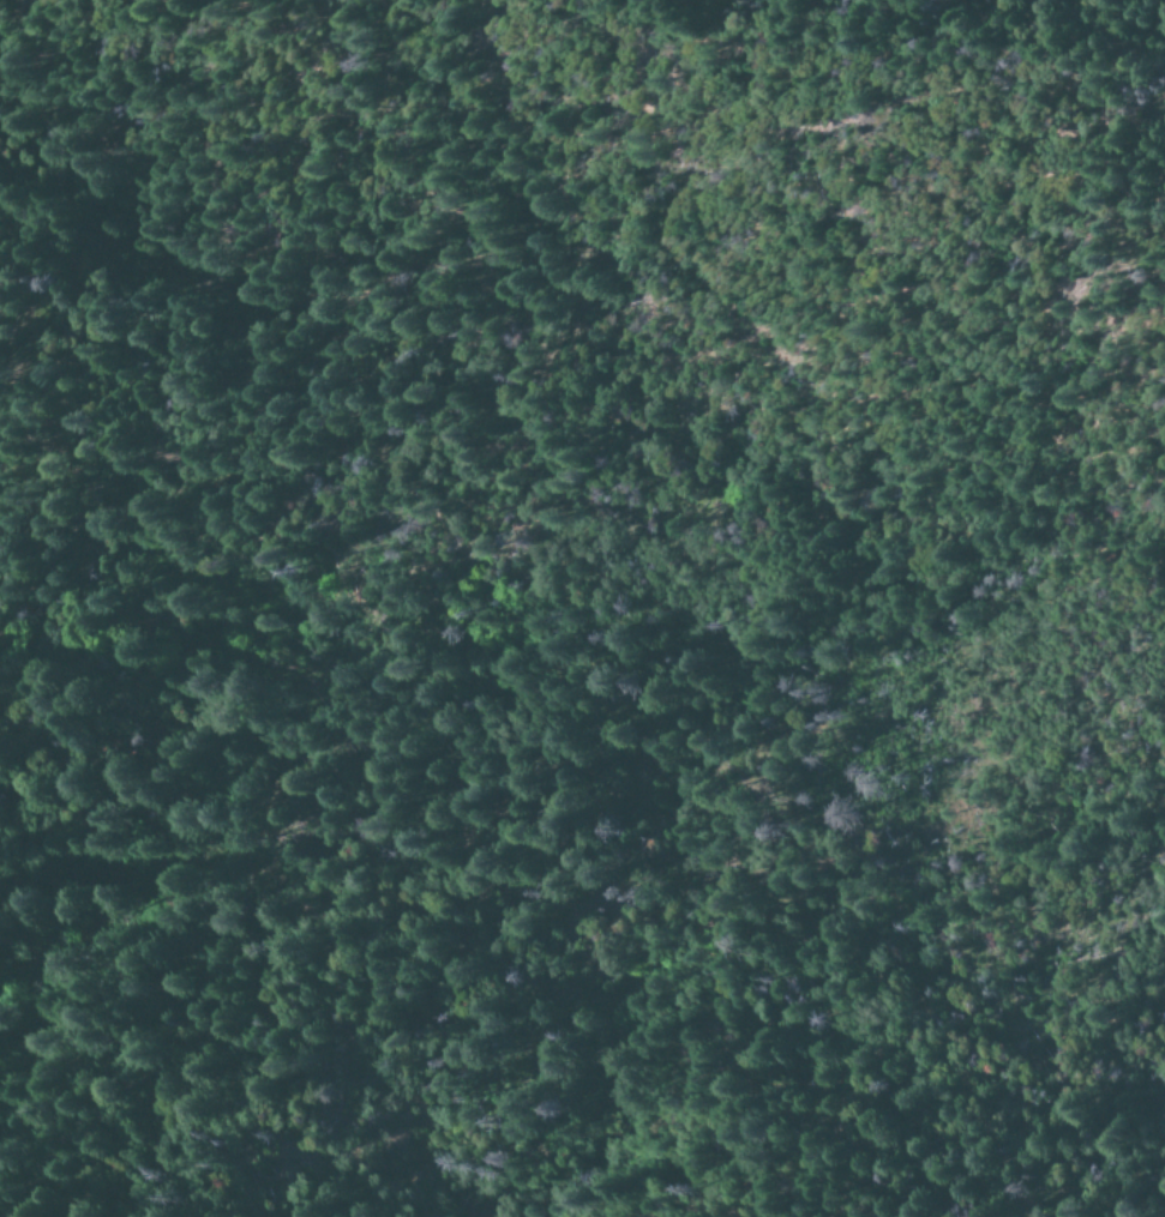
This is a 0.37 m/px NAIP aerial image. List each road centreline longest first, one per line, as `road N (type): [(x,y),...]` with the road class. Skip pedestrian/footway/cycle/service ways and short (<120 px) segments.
road 1 (track): [(631,376),(691,301),(881,307),(1077,341),(1164,382)]

